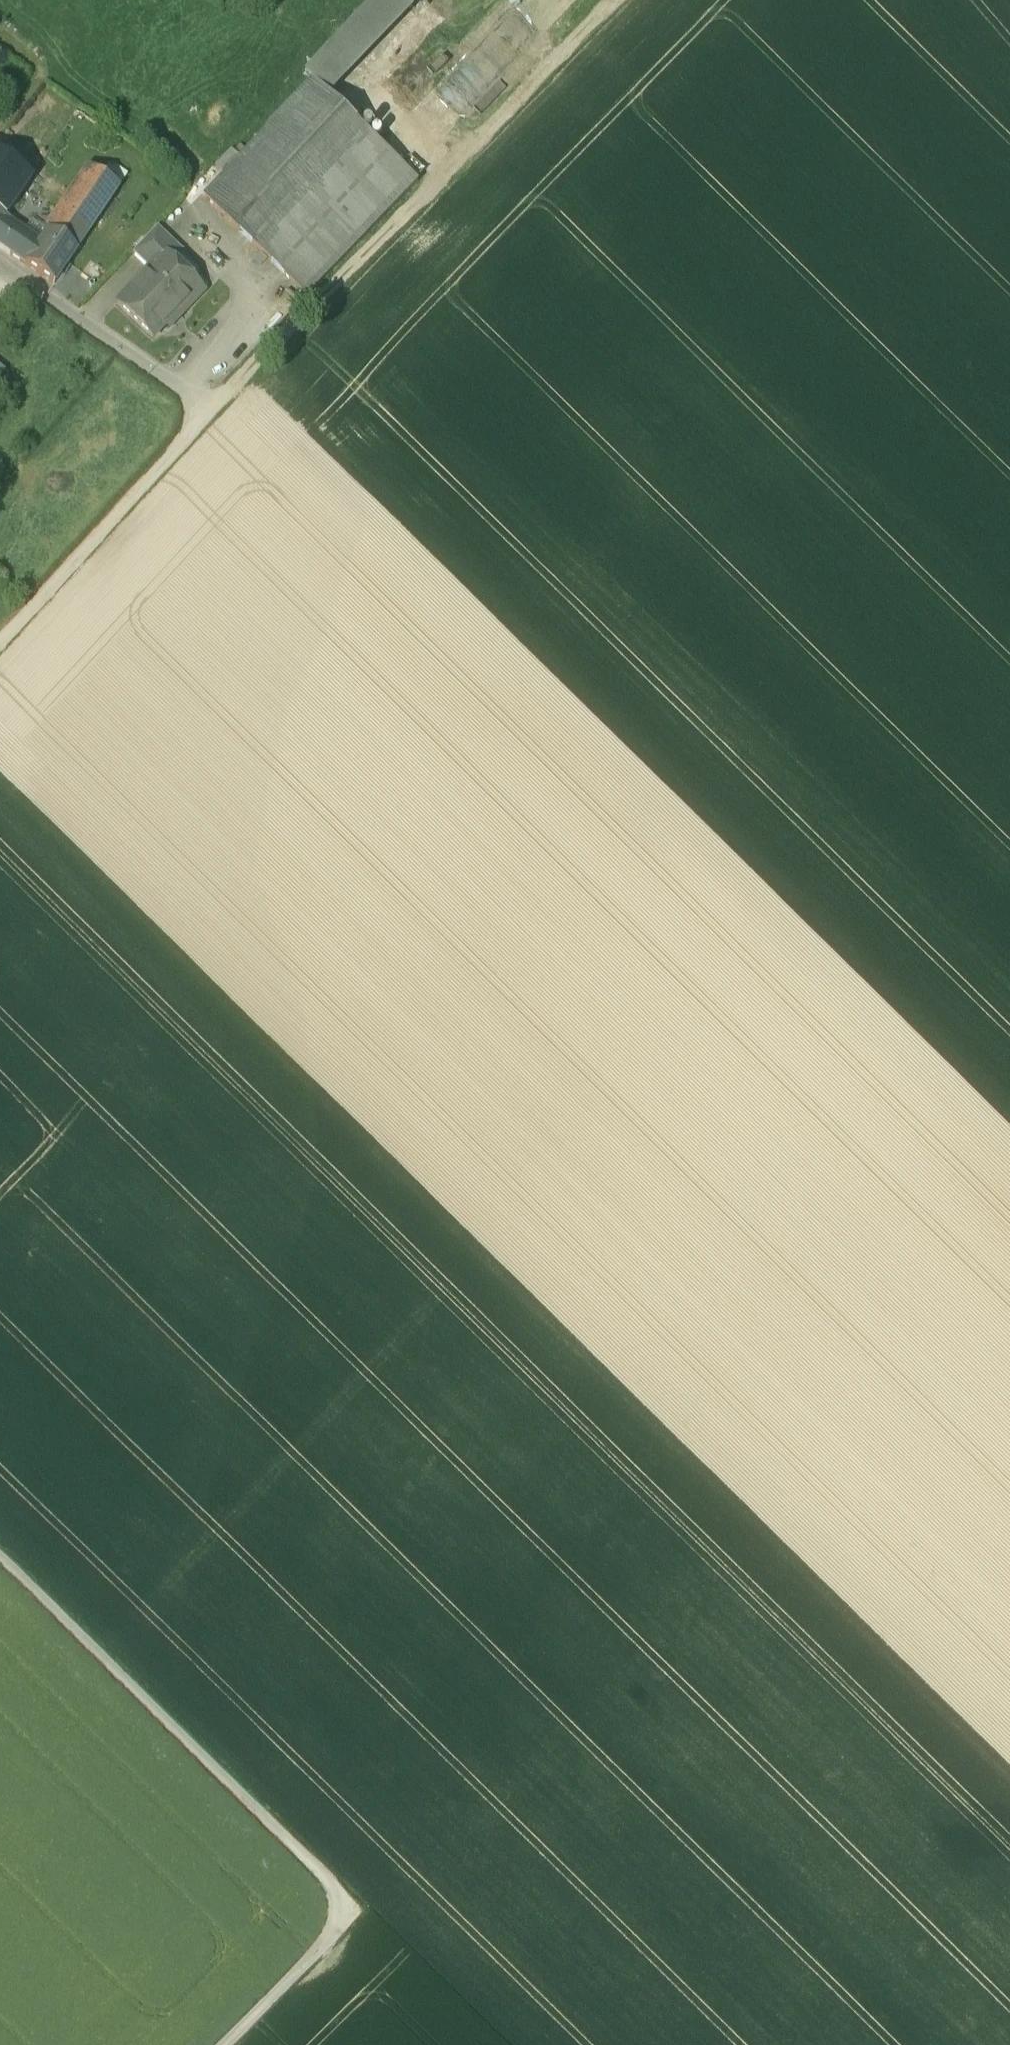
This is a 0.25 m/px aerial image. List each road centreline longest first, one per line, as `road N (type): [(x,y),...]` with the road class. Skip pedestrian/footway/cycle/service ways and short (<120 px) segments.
road 1 (track): [(0,638),(292,318),(609,0)]
road 2 (track): [(0,1558),(365,1928),(258,2044)]
road 3 (residential): [(0,255),(209,407)]

